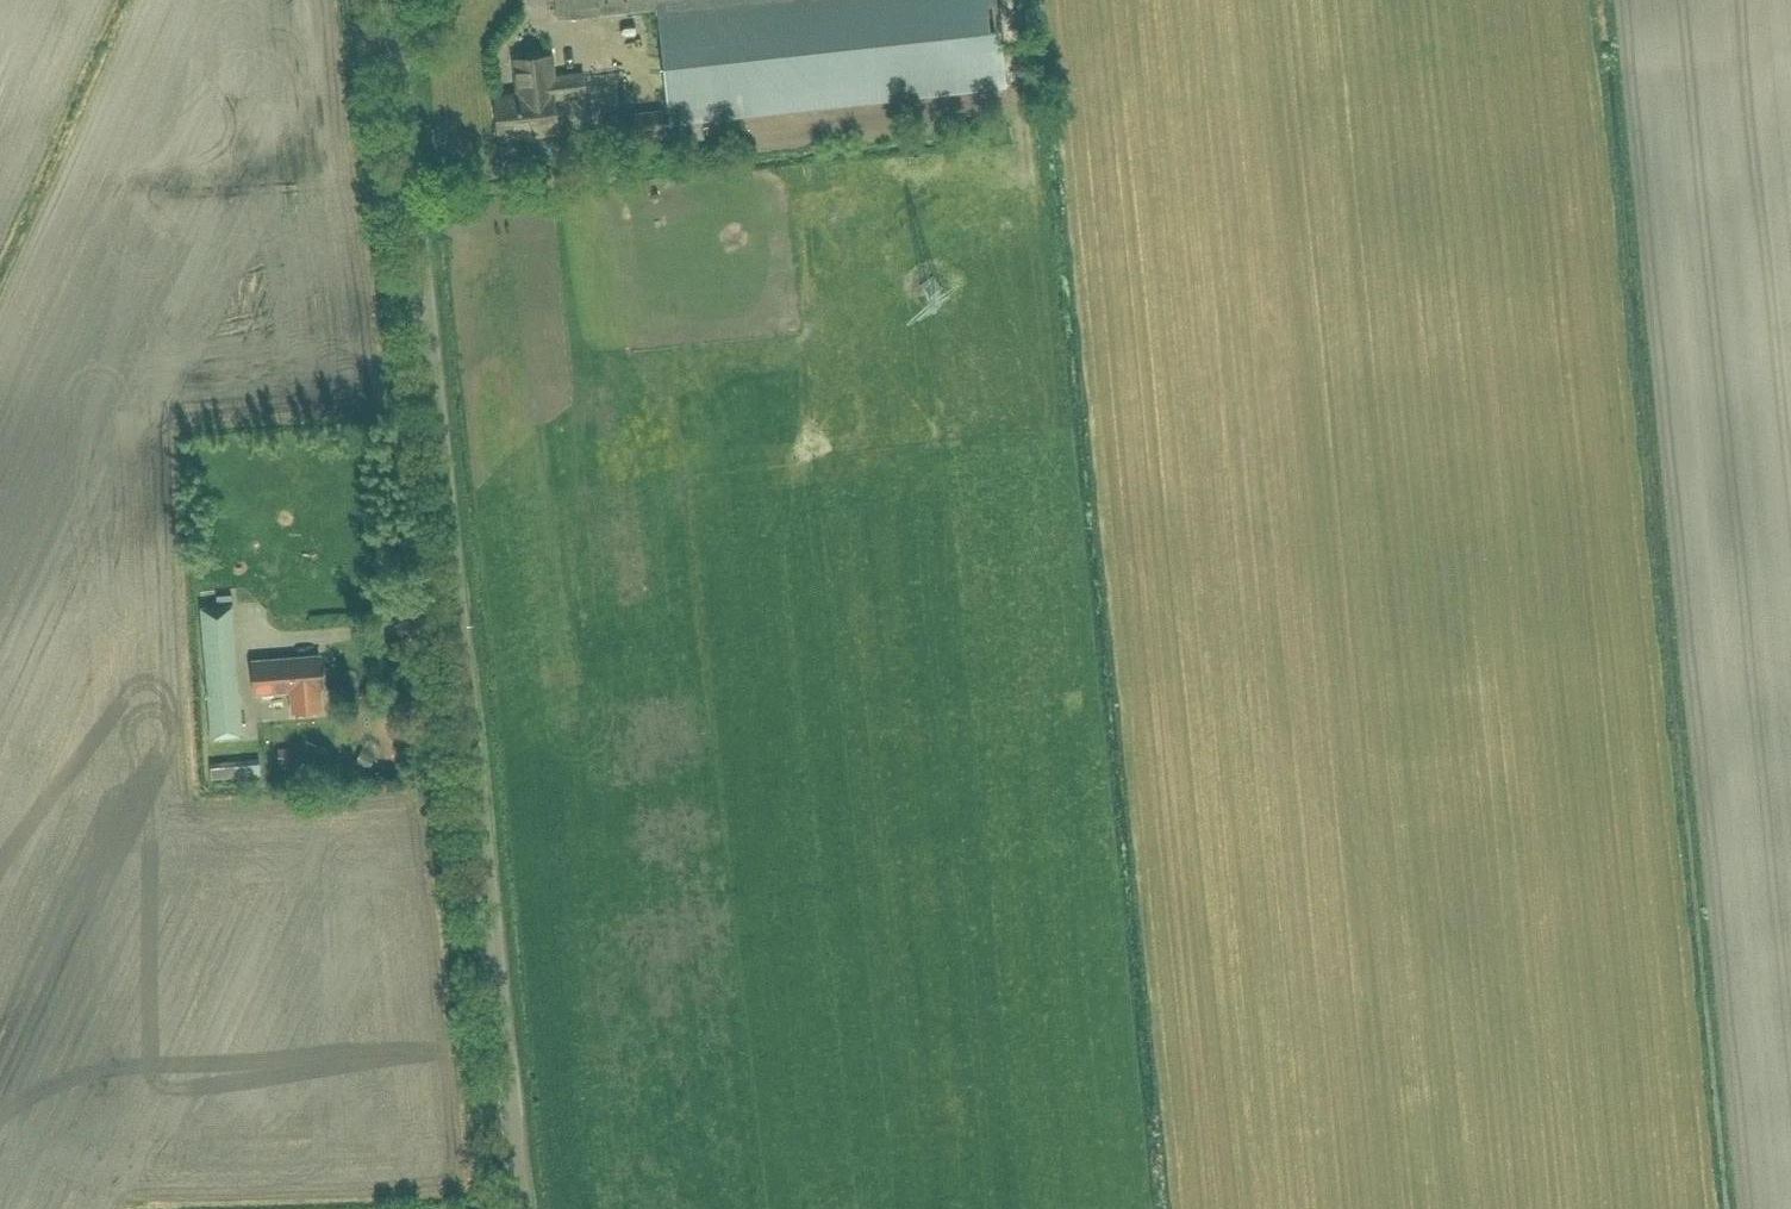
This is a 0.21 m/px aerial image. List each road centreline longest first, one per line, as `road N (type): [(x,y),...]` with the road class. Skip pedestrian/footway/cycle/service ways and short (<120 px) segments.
road 1 (unclassified): [(521,1208),(390,0)]

